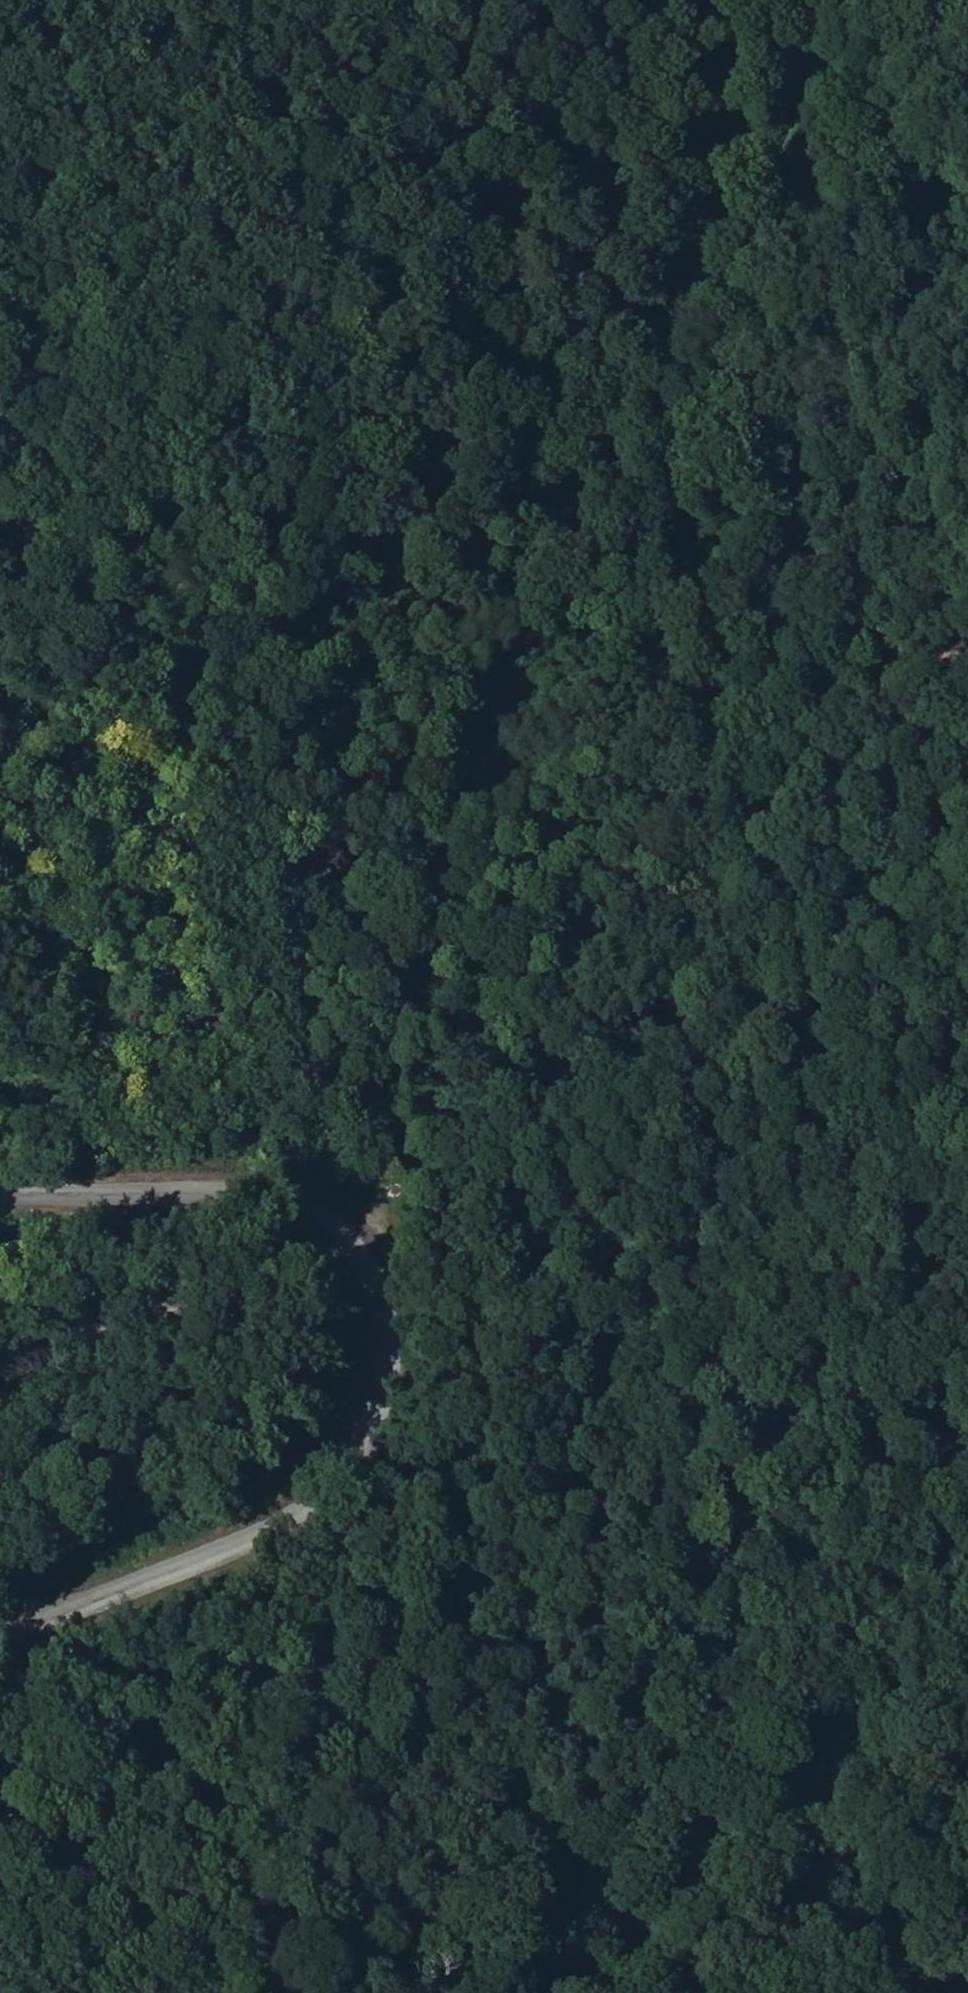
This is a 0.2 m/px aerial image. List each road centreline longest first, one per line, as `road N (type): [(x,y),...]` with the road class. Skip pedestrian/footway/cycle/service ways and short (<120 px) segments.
road 1 (tertiary): [(0,1635),(290,1522),(338,1480),(367,1433),(390,1338),(374,1278),(320,1218),(262,1197),(0,1190)]
road 2 (track): [(967,1664),(265,1992)]

